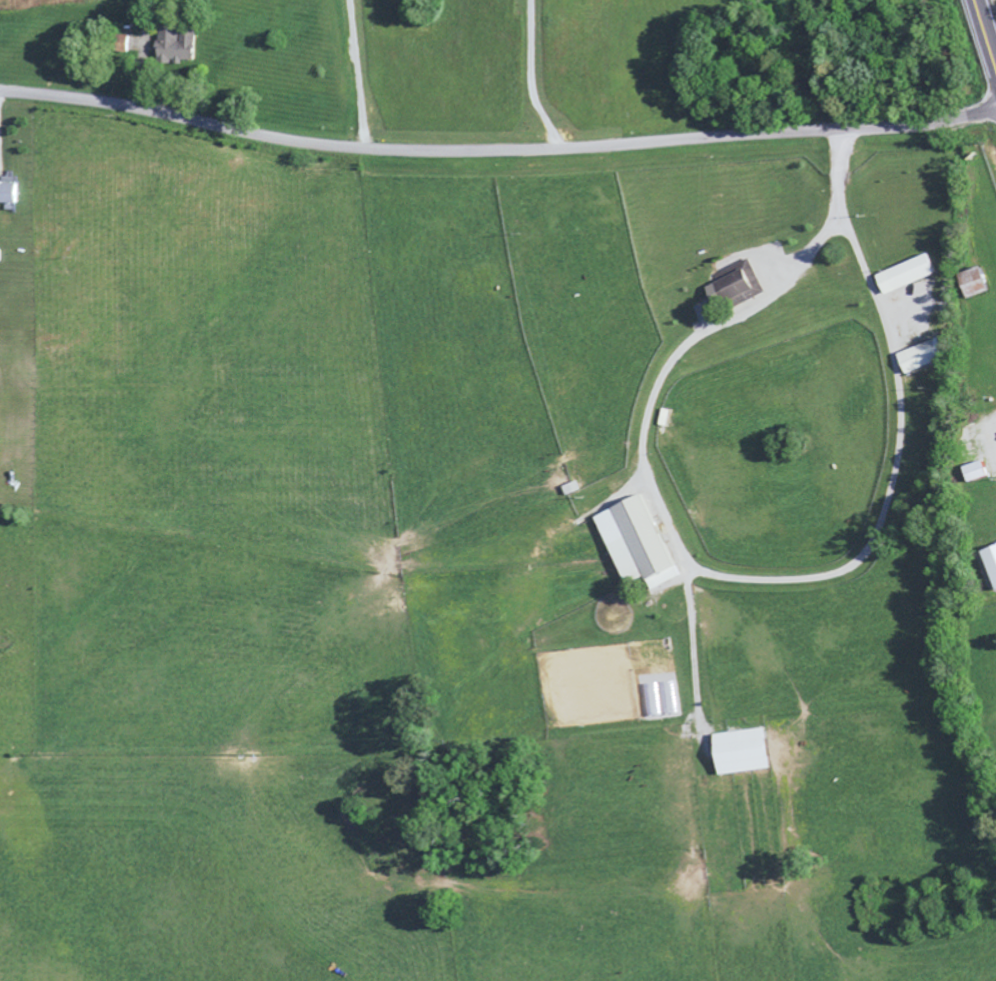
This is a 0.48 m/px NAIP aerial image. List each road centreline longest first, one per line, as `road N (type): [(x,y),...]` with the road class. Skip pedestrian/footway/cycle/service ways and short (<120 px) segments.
road 1 (residential): [(995,111),(886,130),(433,154),(305,145),(116,107),(0,94)]

